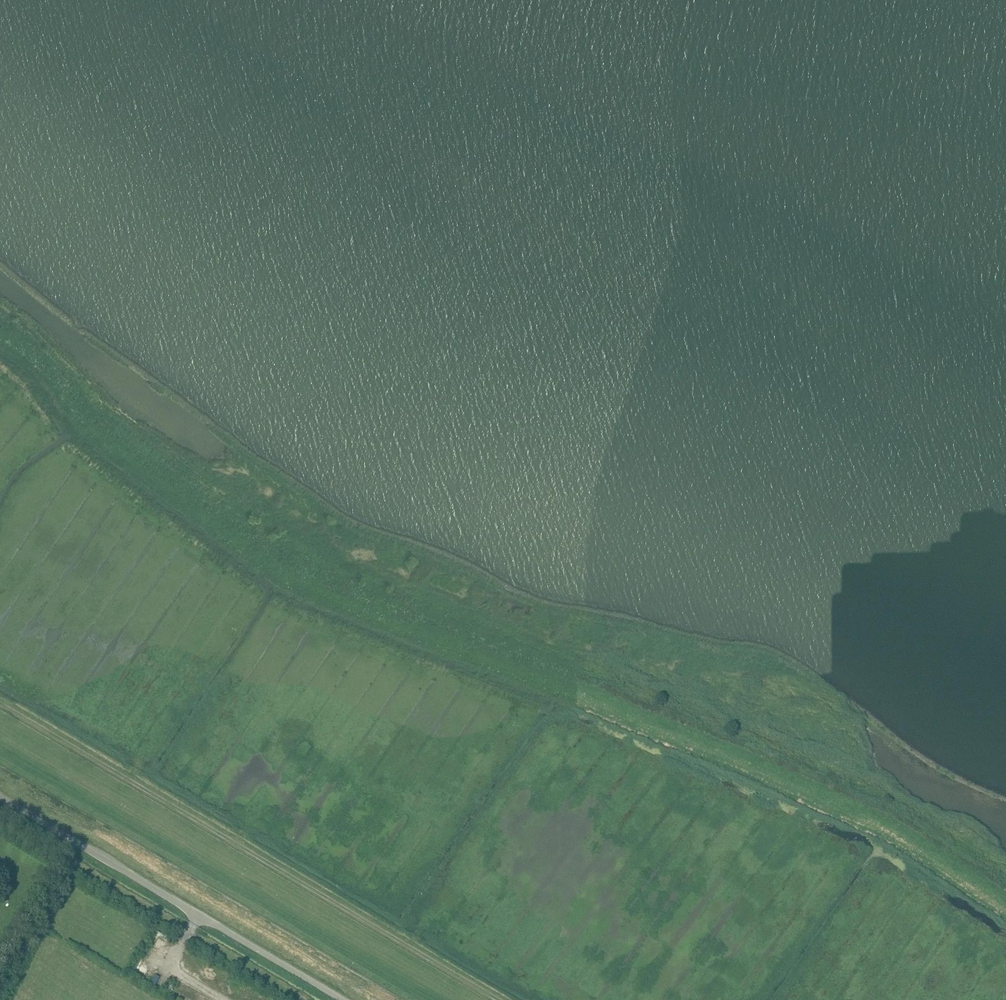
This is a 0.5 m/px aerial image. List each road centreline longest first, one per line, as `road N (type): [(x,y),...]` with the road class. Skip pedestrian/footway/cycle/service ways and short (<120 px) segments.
road 1 (track): [(0,710),(490,999)]
road 2 (unclassified): [(343,999),(0,797)]

